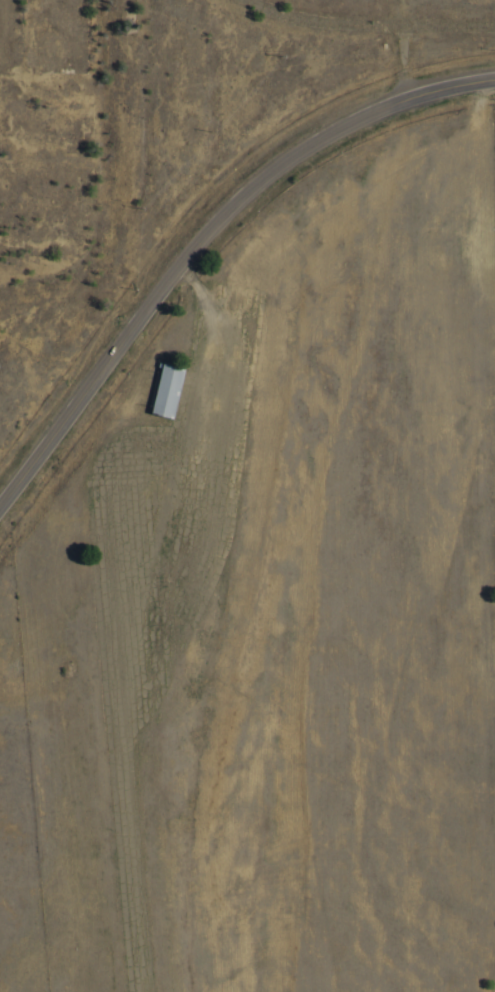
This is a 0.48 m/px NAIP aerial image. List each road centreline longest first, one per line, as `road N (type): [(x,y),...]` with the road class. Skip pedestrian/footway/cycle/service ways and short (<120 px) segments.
road 1 (tertiary): [(494,79),(367,114),(259,178),(155,290),(0,502)]

